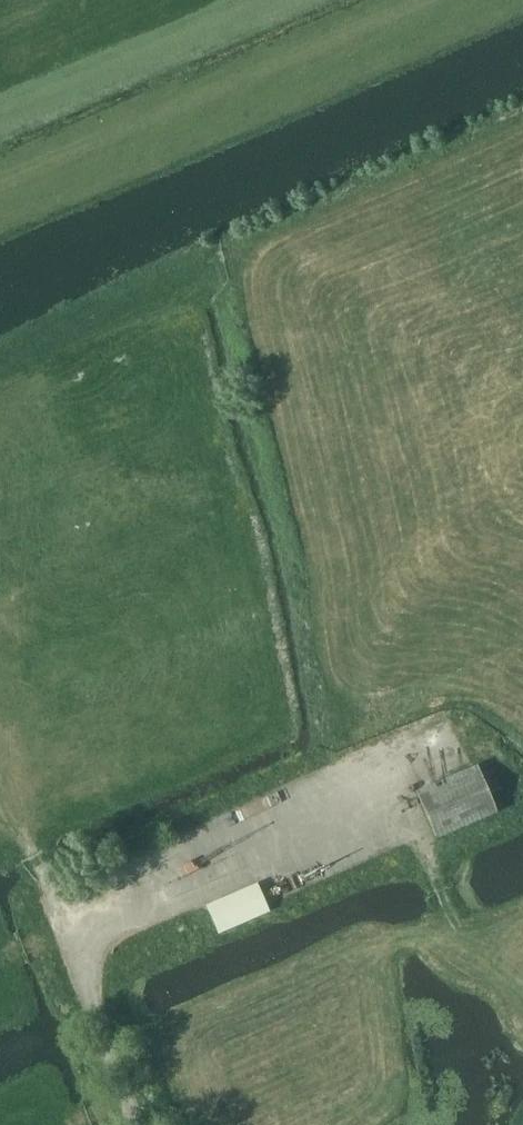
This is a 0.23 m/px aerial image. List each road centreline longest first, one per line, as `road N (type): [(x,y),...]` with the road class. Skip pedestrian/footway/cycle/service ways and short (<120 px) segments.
road 1 (track): [(142,1124),(71,931),(392,790)]

